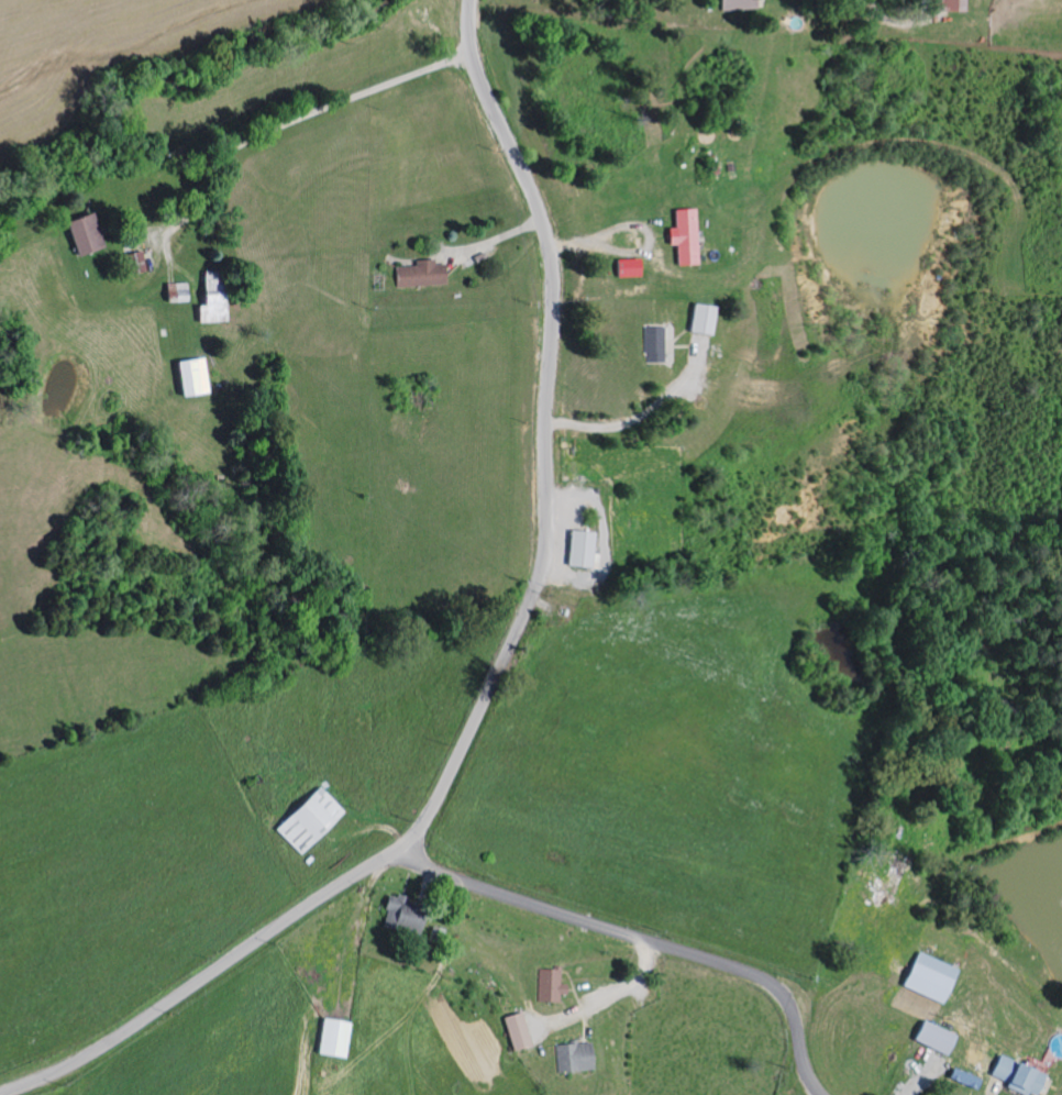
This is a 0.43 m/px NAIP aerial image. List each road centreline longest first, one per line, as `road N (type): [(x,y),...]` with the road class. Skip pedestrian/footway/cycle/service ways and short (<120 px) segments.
road 1 (residential): [(0,1094),(112,1041),(395,851),(435,798),(524,613),(545,529),(552,276),(536,211),(478,67),(473,0)]
road 2 (residential): [(824,1094),(787,1008),(755,980),(451,880),(395,851)]

